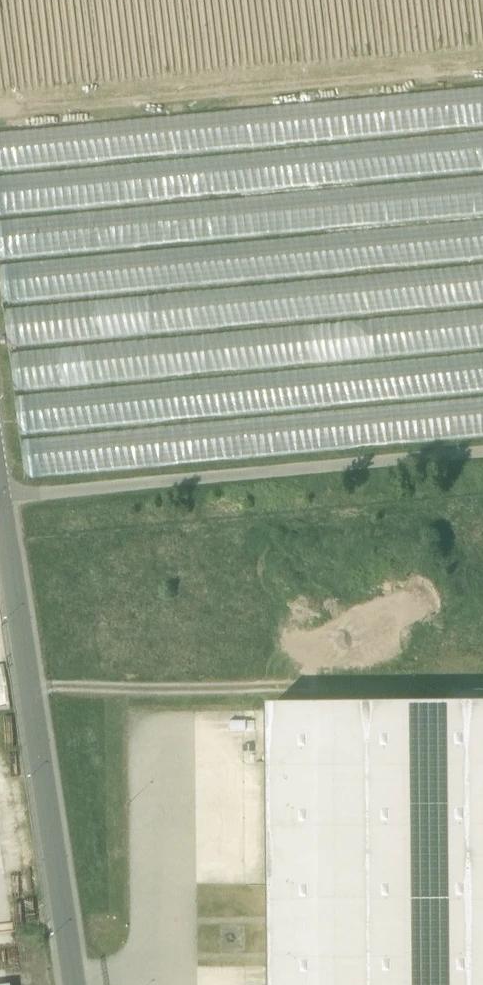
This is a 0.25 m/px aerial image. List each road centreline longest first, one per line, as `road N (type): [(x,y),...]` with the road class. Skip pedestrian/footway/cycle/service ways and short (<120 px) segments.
road 1 (track): [(482,451),(0,498)]
road 2 (residential): [(0,529),(73,984)]

